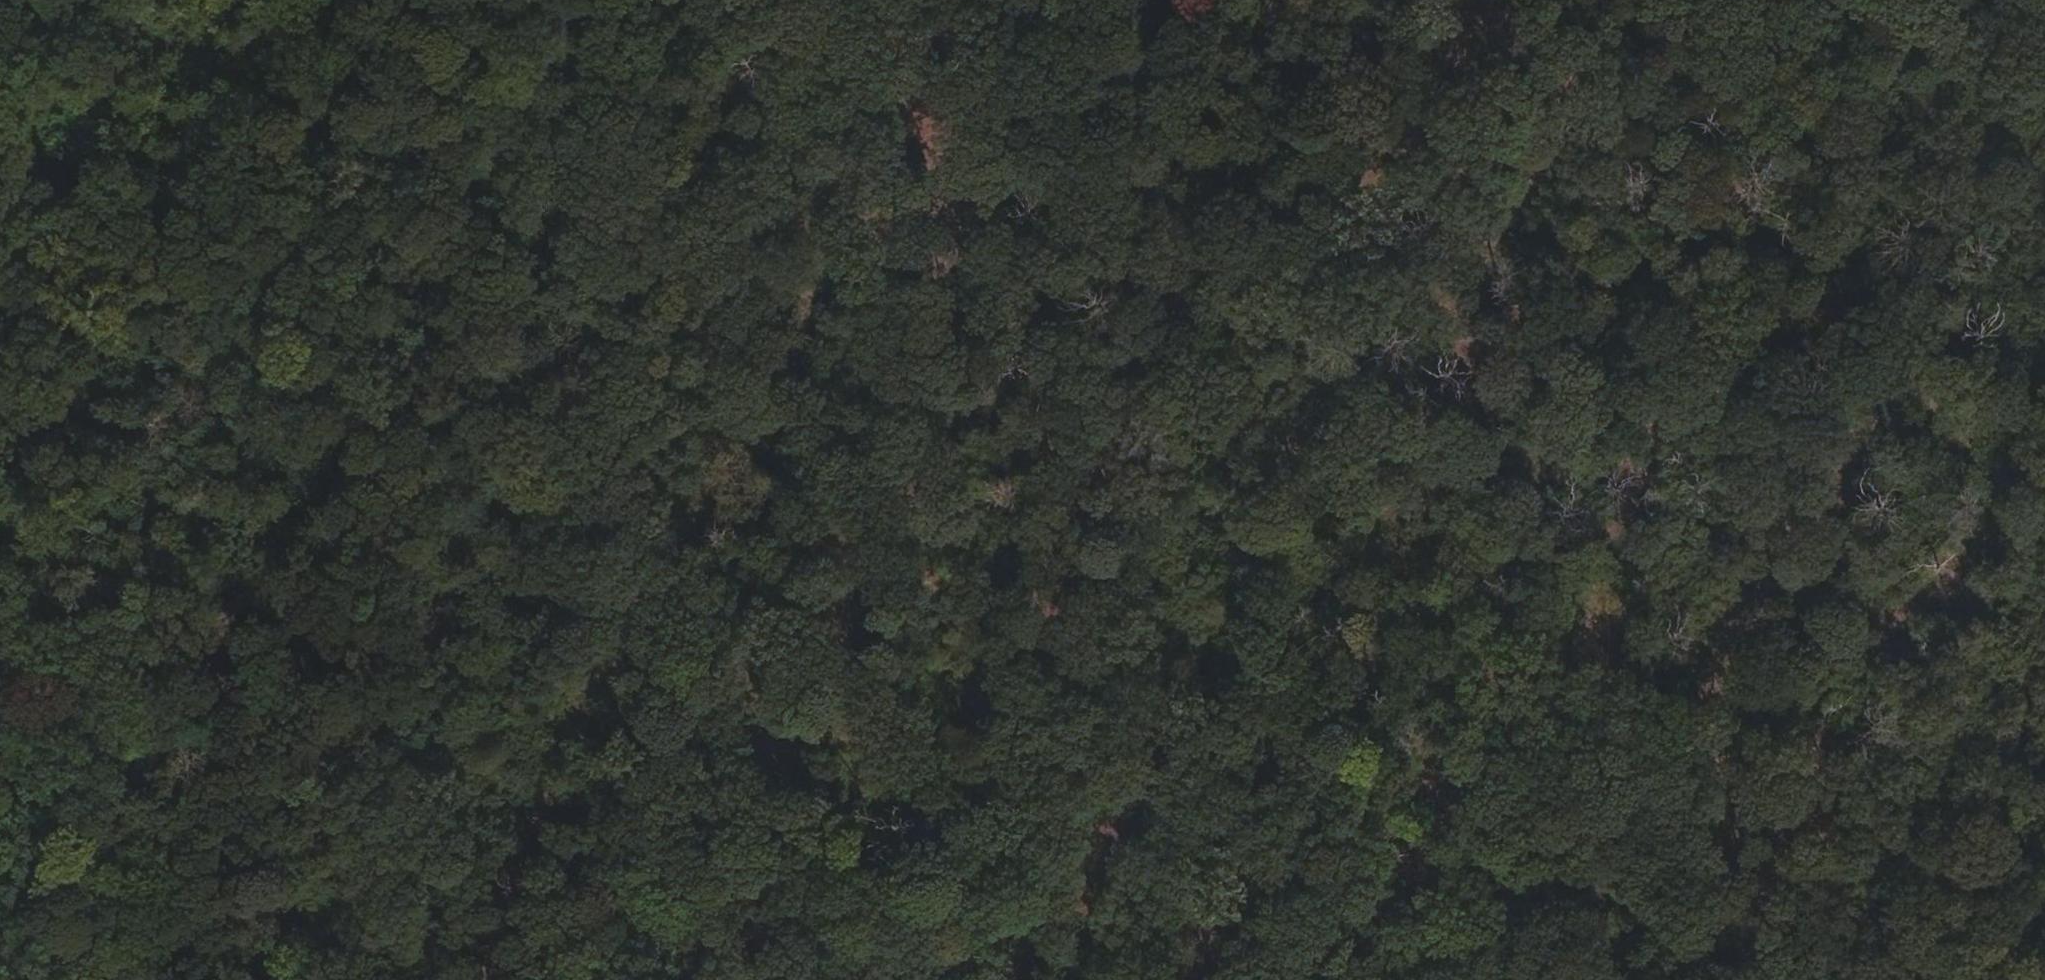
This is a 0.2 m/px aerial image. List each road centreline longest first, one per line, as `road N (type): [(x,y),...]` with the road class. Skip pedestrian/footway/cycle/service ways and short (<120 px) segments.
road 1 (track): [(605,0),(85,979)]
road 2 (track): [(2044,519),(1578,0)]
road 3 (track): [(0,255),(421,346)]

